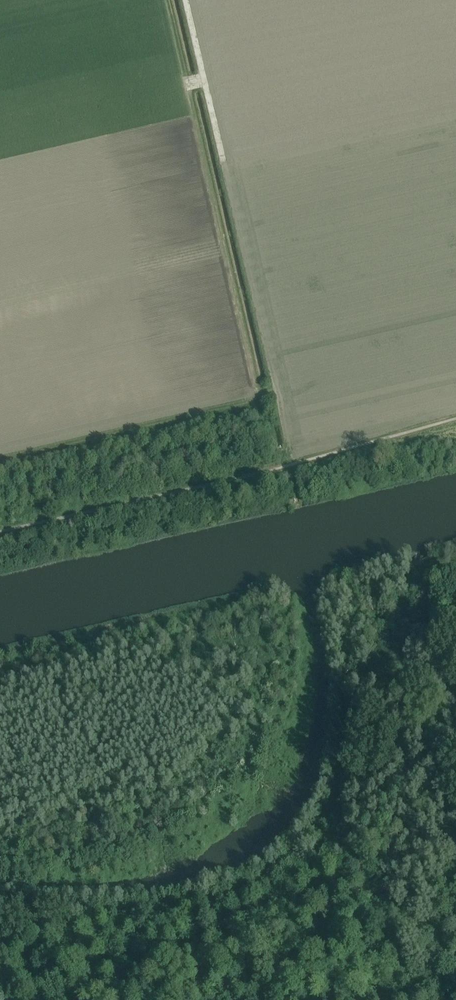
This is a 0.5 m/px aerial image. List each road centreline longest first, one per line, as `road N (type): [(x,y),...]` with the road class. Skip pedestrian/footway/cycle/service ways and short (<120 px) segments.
road 1 (track): [(0,826),(10,814),(216,733),(269,635)]

